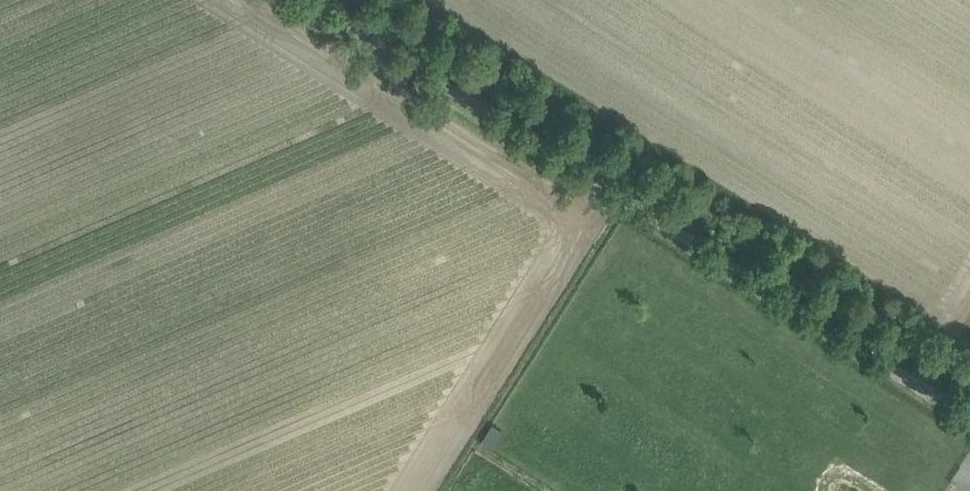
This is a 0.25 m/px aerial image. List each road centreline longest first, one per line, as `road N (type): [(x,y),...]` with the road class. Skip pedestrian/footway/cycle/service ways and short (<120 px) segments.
road 1 (unclassified): [(969,416),(308,0)]

